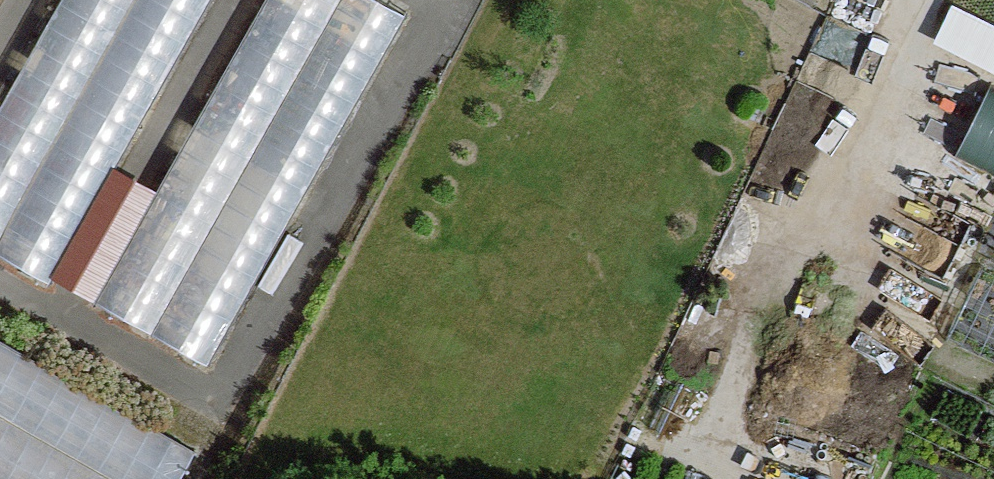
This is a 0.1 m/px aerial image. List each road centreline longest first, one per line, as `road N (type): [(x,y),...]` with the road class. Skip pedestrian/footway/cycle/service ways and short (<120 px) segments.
road 1 (motorway): [(674,478),(0,283)]
road 2 (track): [(746,474),(723,410),(764,300),(810,269),(911,0)]
road 3 (motorway): [(0,374),(357,478)]
road 4 (track): [(812,263),(931,310)]

